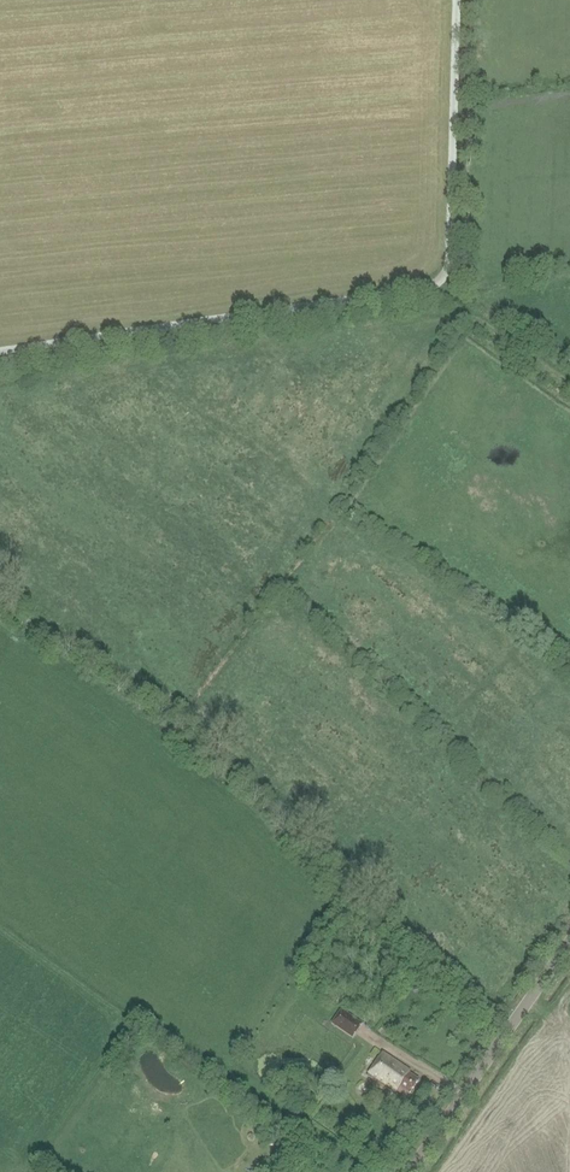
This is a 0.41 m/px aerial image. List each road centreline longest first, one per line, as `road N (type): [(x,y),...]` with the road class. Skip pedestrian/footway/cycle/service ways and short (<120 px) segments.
road 1 (track): [(456,0),(444,280),(428,289),(0,351)]
road 2 (tertiary): [(409,1171),(569,941)]

